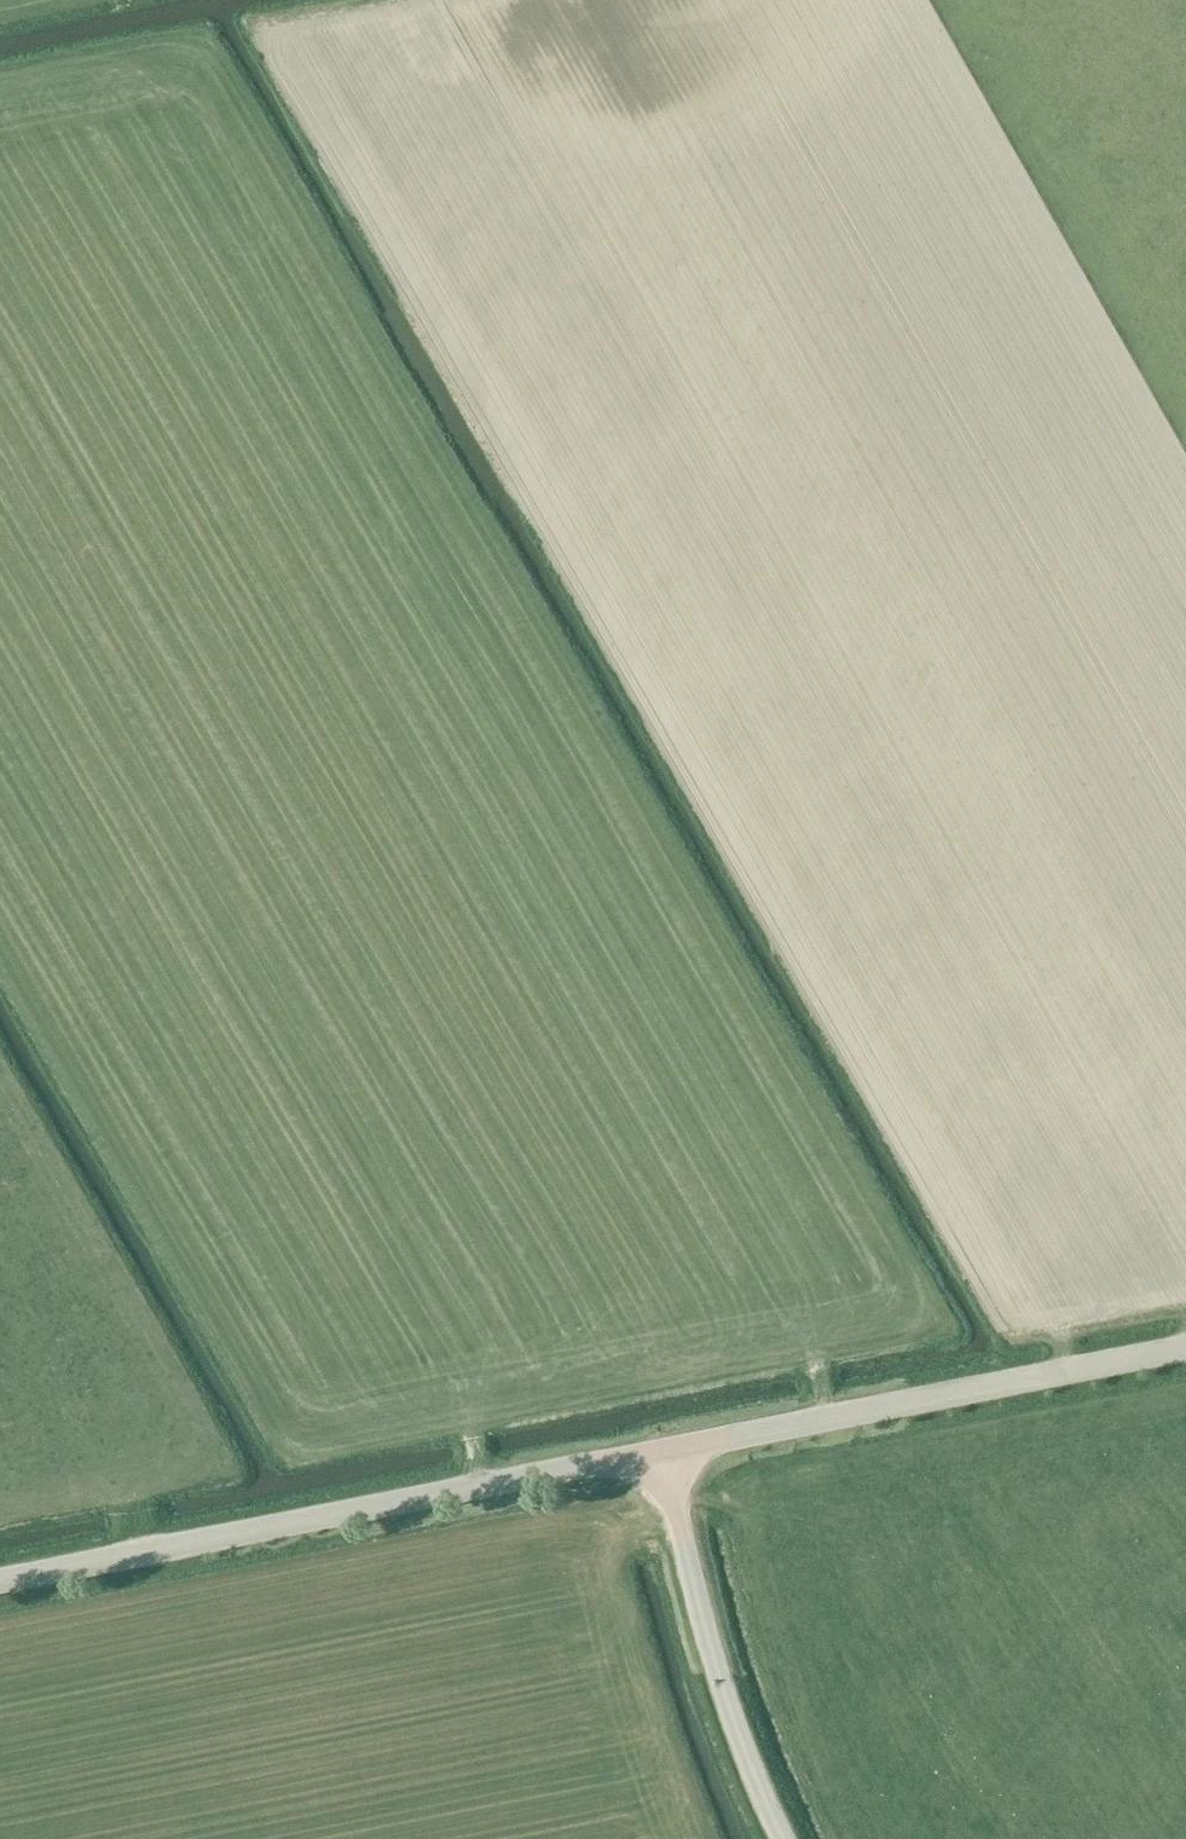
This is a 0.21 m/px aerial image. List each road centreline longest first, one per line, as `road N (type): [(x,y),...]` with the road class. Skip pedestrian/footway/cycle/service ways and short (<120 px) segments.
road 1 (unclassified): [(0,1582),(658,1455)]
road 2 (unclassified): [(658,1455),(1185,1351)]
road 3 (unclassified): [(658,1455),(738,1727),(782,1838)]

